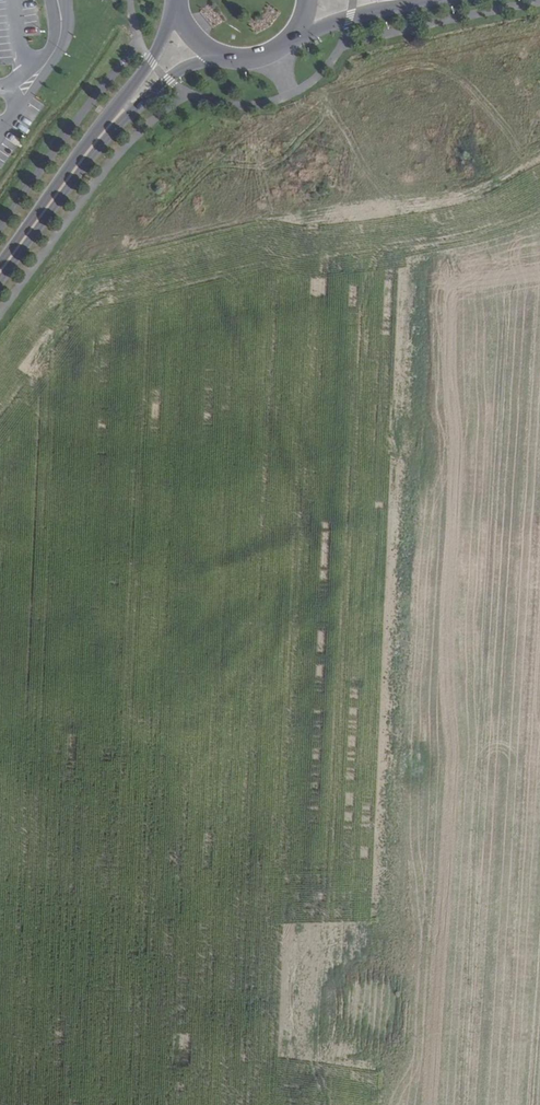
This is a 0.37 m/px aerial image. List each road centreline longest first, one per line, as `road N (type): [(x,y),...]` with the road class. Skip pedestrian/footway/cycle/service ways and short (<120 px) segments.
road 1 (primary): [(0,270),(105,130)]
road 2 (primary): [(105,130),(191,66),(233,58)]
road 3 (primary): [(177,2),(159,49),(105,130)]
road 4 (primary): [(288,41),(407,0)]

